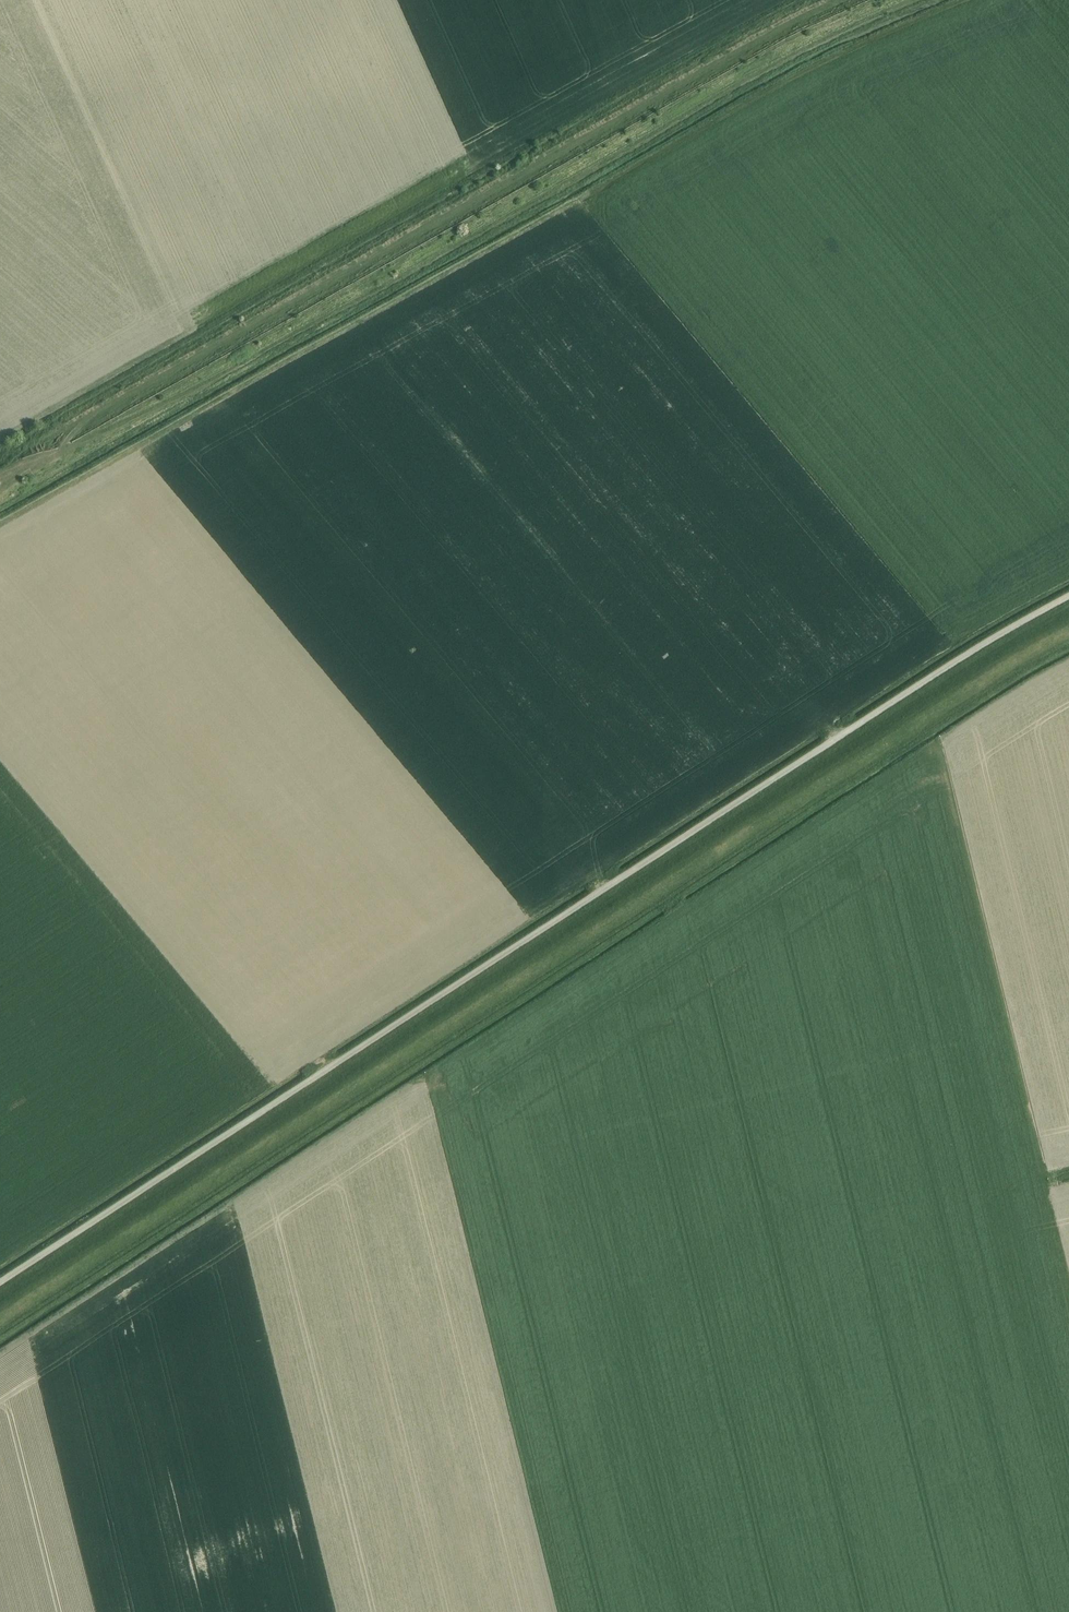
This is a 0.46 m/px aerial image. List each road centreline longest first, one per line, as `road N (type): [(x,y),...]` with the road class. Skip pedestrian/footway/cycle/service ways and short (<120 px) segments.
road 1 (unclassified): [(0,1283),(904,694),(1068,596)]
road 2 (track): [(0,484),(57,457),(102,410),(838,0)]

